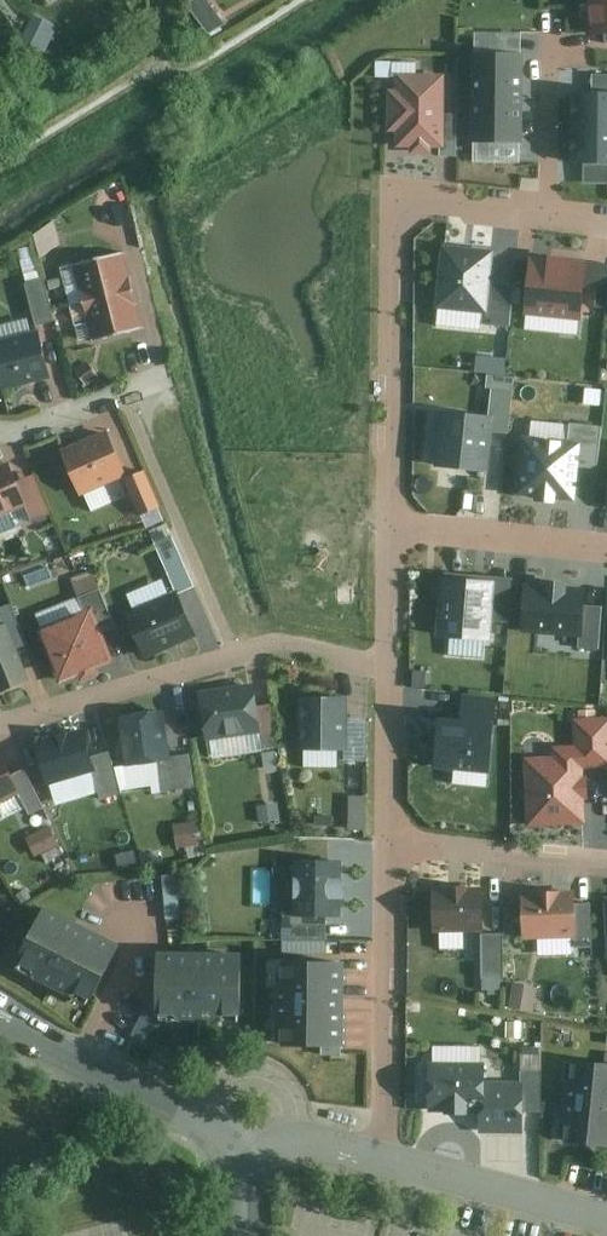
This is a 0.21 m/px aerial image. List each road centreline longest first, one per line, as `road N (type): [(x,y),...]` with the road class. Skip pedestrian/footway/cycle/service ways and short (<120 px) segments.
road 1 (residential): [(392,526),(396,196),(546,212)]
road 2 (residential): [(0,727),(277,645),(389,663)]
road 3 (residential): [(386,1164),(390,844)]
road 4 (residential): [(227,1142),(196,1119),(0,1024)]
road 5 (residential): [(606,1223),(386,1164)]
road 6 (residential): [(390,844),(606,862)]
road 7 (residential): [(392,526),(606,547)]
road 8 (residential): [(390,844),(389,663)]
road 9 (residential): [(0,429),(25,429),(170,378)]
road 10 (residential): [(386,1164),(314,1144),(227,1142)]
road 11 (residential): [(546,212),(549,69)]
road 12 (residential): [(389,663),(392,526)]

